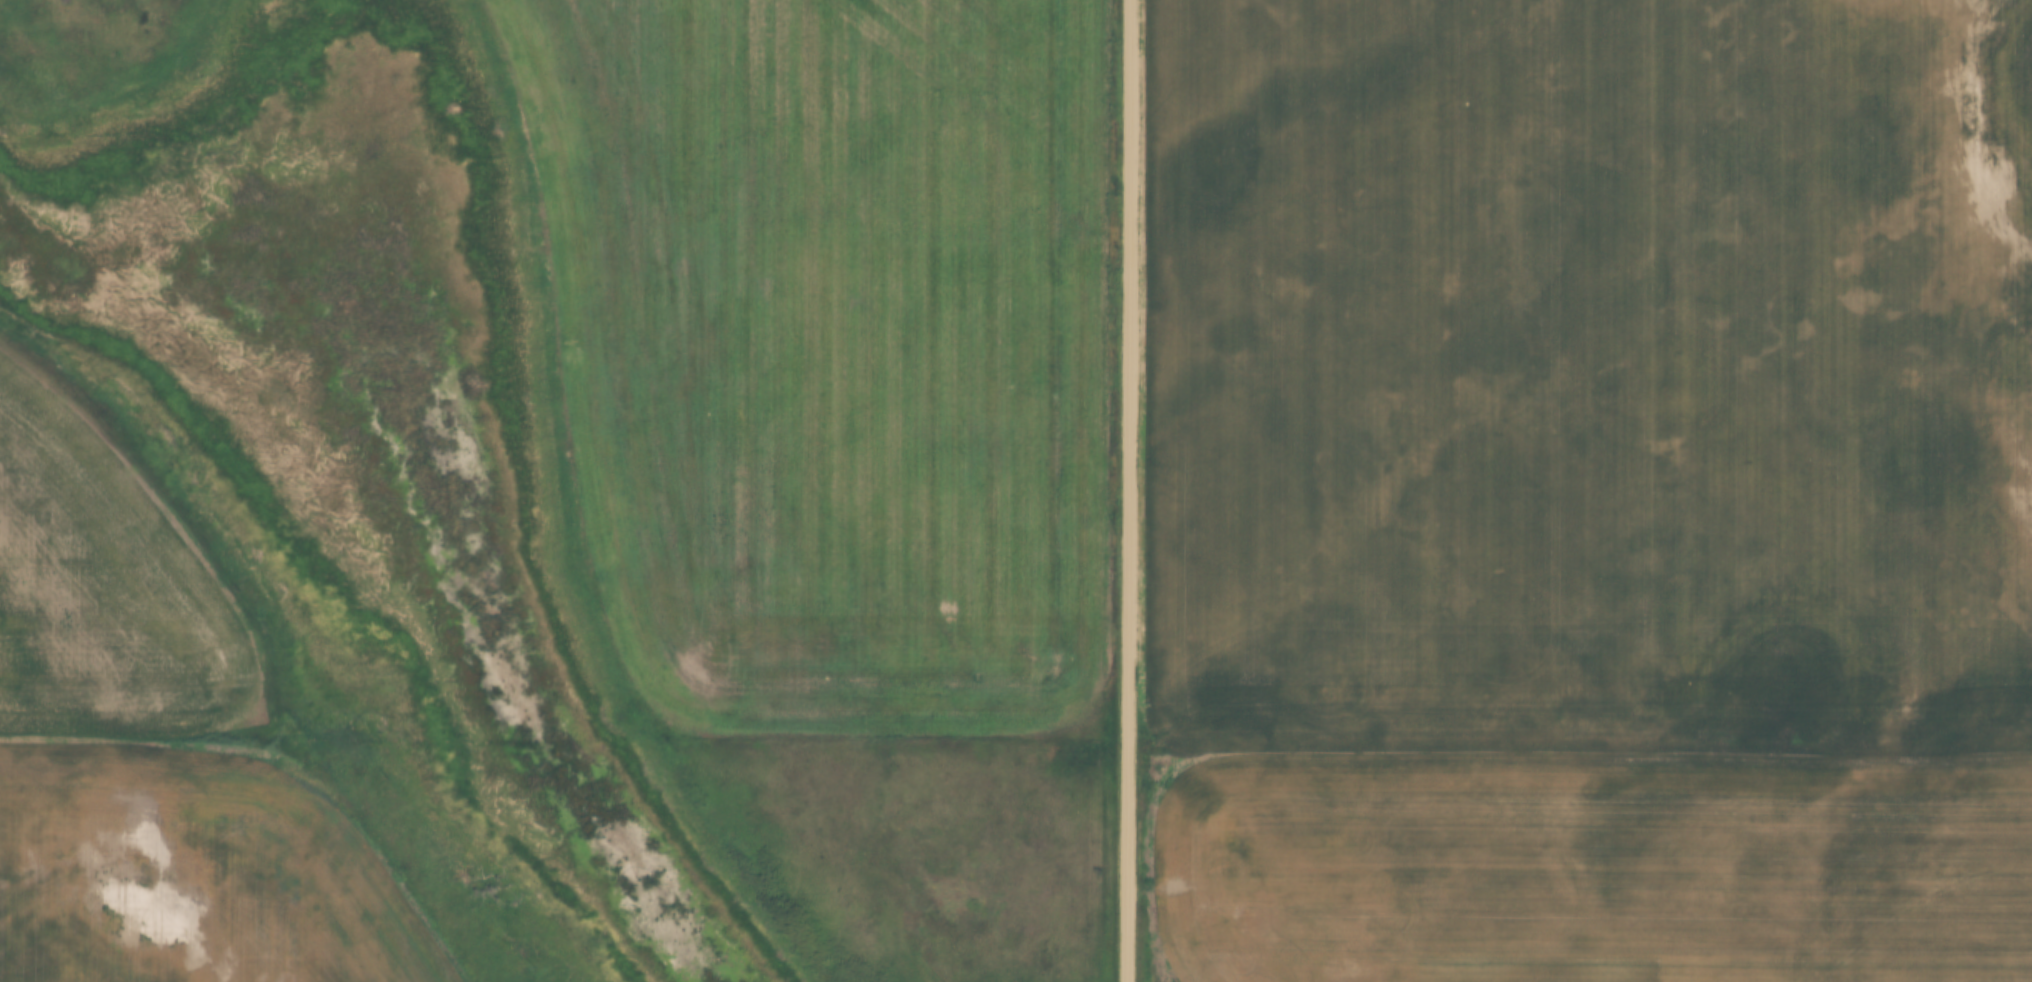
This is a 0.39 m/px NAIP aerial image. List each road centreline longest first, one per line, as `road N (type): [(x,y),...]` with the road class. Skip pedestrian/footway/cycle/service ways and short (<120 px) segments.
road 1 (residential): [(1131,0),(1130,981)]

